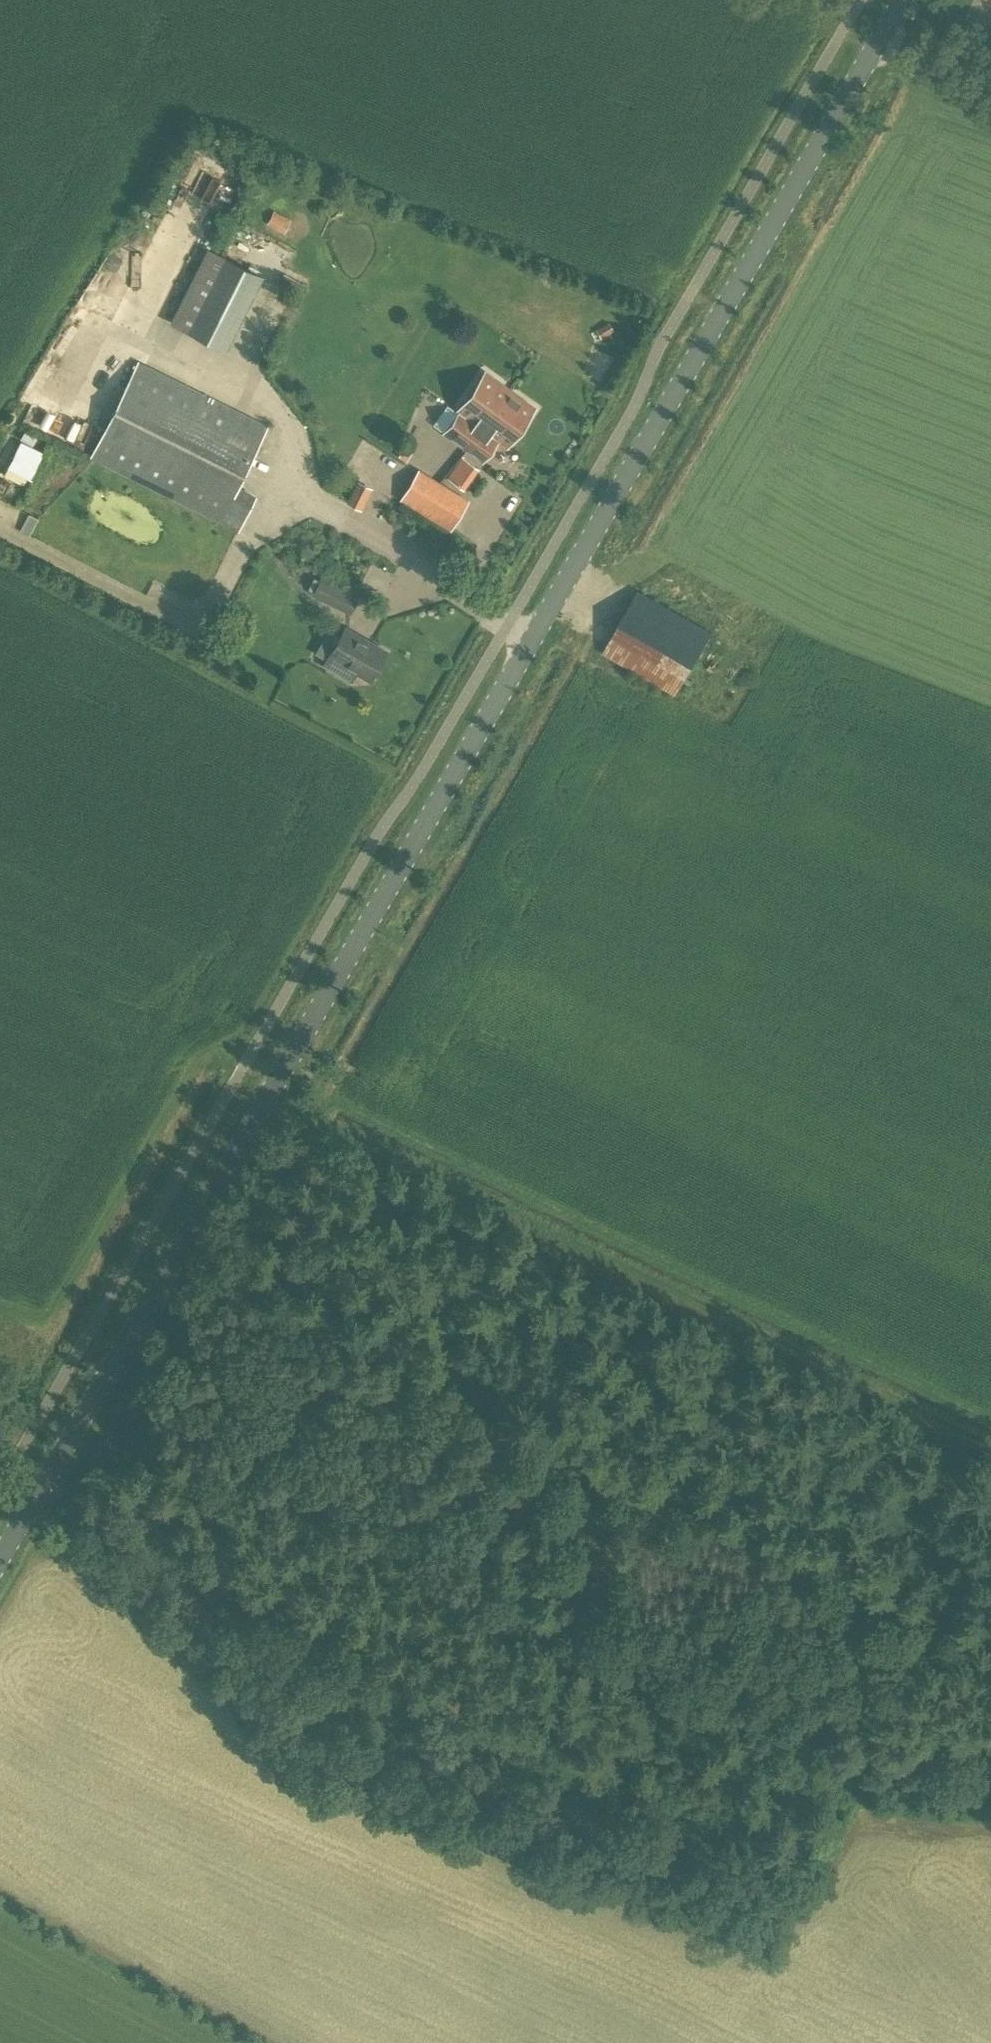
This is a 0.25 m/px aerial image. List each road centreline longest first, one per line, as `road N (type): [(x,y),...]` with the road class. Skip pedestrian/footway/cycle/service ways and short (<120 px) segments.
road 1 (secondary): [(0,1558),(184,1253),(900,0)]
road 2 (track): [(990,85),(845,28)]

